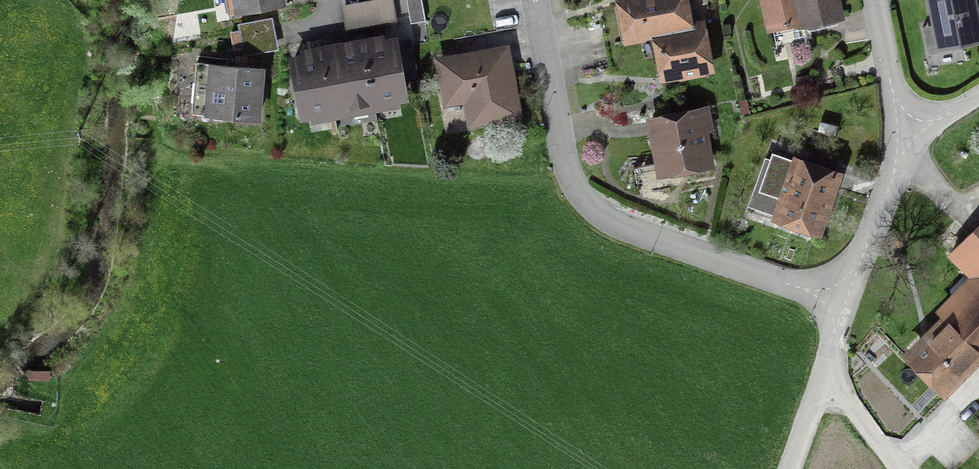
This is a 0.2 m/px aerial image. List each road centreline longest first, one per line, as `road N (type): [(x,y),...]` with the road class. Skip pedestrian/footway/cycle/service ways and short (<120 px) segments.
road 1 (residential): [(847,300),(687,253),(588,204),(567,171),(534,0)]
road 2 (residential): [(907,135),(847,300)]
road 3 (residential): [(875,0),(907,135)]
road 4 (track): [(826,368),(904,468)]

